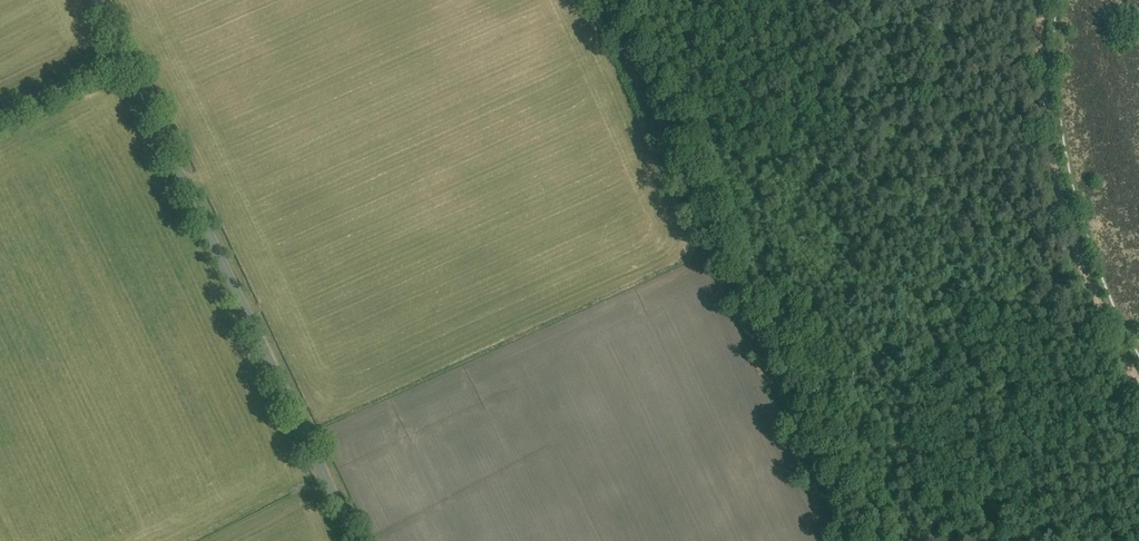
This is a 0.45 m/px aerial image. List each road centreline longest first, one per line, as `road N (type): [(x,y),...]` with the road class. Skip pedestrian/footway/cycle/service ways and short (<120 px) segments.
road 1 (unclassified): [(356,540),(98,0)]
road 2 (track): [(847,540),(598,0)]
road 3 (track): [(1138,381),(1093,297),(1049,169),(1042,0)]
road 4 (track): [(0,121),(125,57)]

